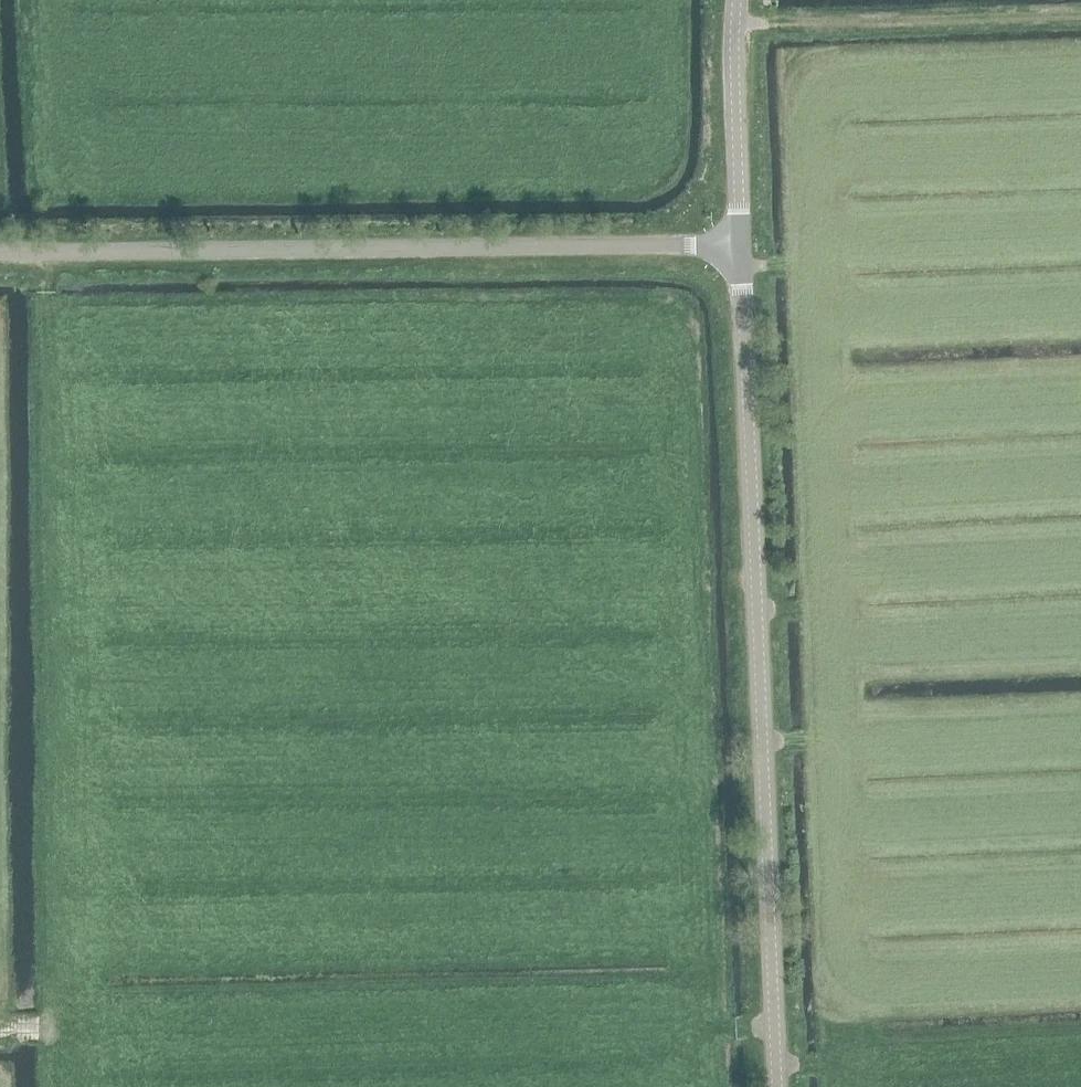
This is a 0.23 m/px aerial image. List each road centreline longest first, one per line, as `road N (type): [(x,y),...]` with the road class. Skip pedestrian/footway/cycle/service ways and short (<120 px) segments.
road 1 (tertiary): [(780,1086),(738,250)]
road 2 (unclassified): [(738,250),(0,262)]
road 3 (tertiary): [(738,250),(735,0)]

